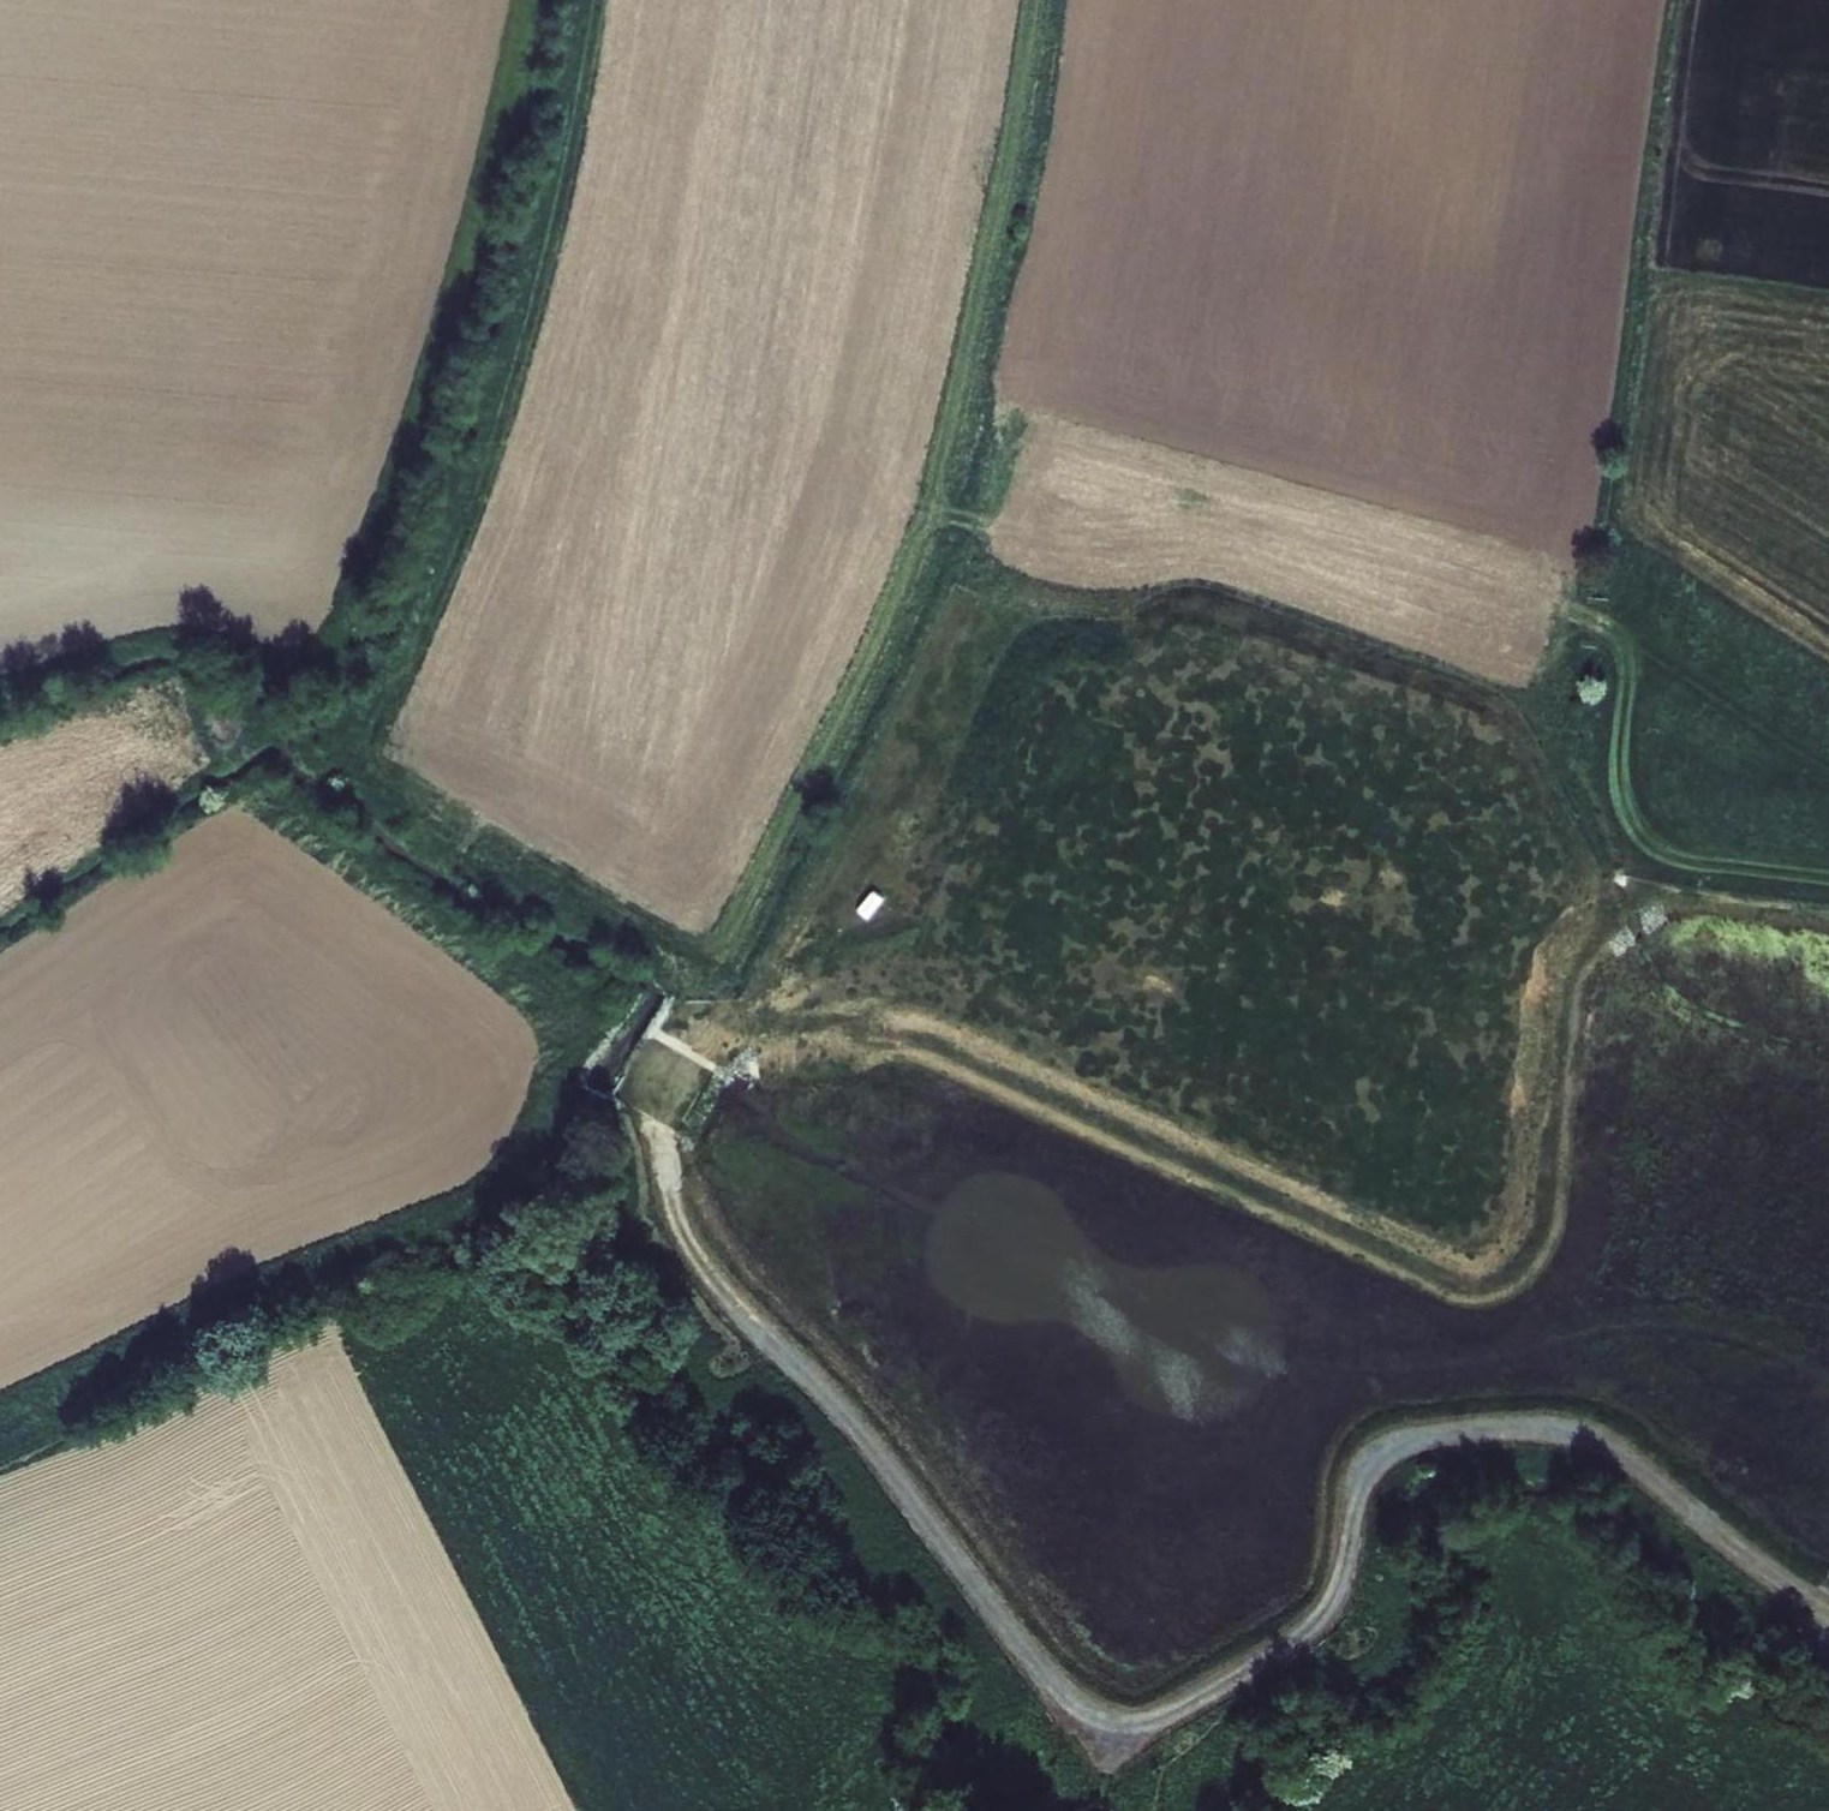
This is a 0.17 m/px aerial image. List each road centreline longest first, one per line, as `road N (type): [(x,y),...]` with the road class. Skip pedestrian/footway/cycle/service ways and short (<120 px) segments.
road 1 (unclassified): [(1828,1623),(1631,1462),(1543,1433),(1407,1445),(1360,1489),(1351,1566),(1318,1631),(1110,1750)]
road 2 (unclassified): [(1110,1750),(858,1427),(679,1243),(659,1084)]

